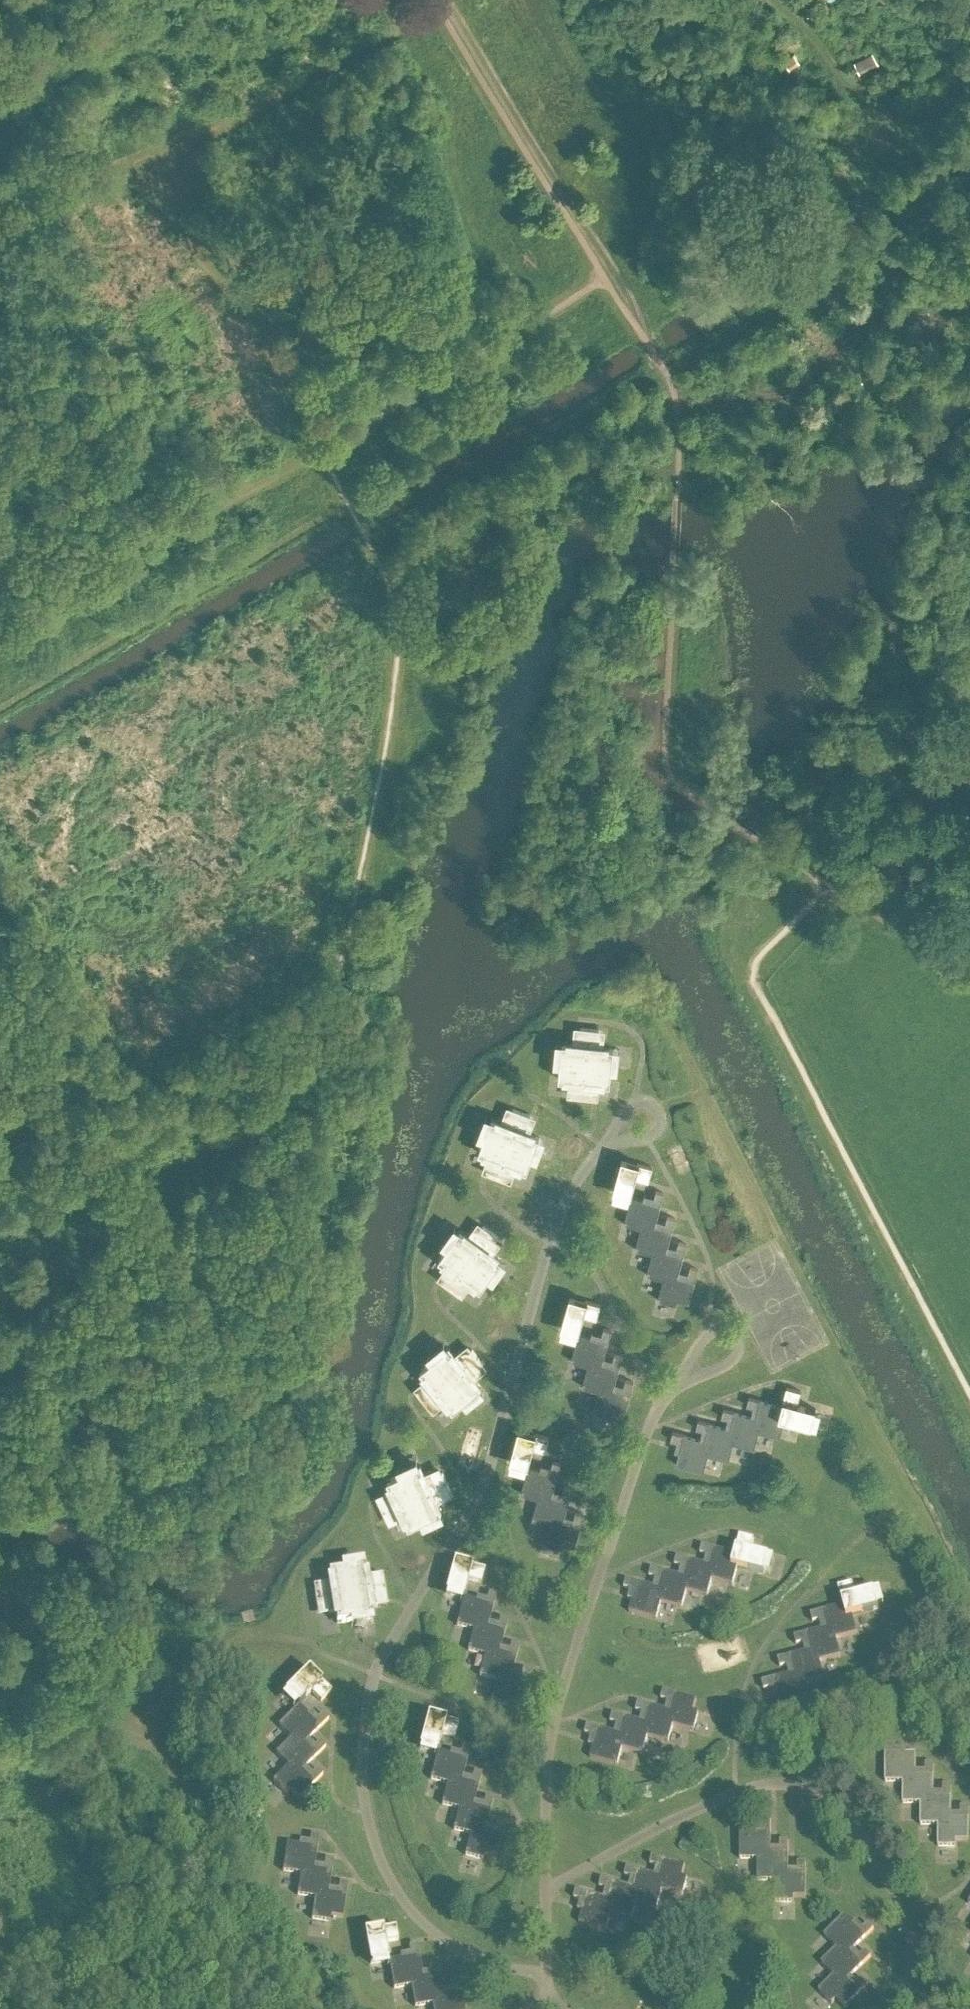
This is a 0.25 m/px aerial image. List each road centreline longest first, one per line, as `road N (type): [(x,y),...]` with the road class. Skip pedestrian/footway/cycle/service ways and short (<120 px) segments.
road 1 (track): [(0,228),(189,145),(183,220),(252,309),(320,449)]
road 2 (track): [(434,0),(325,77),(189,145)]

